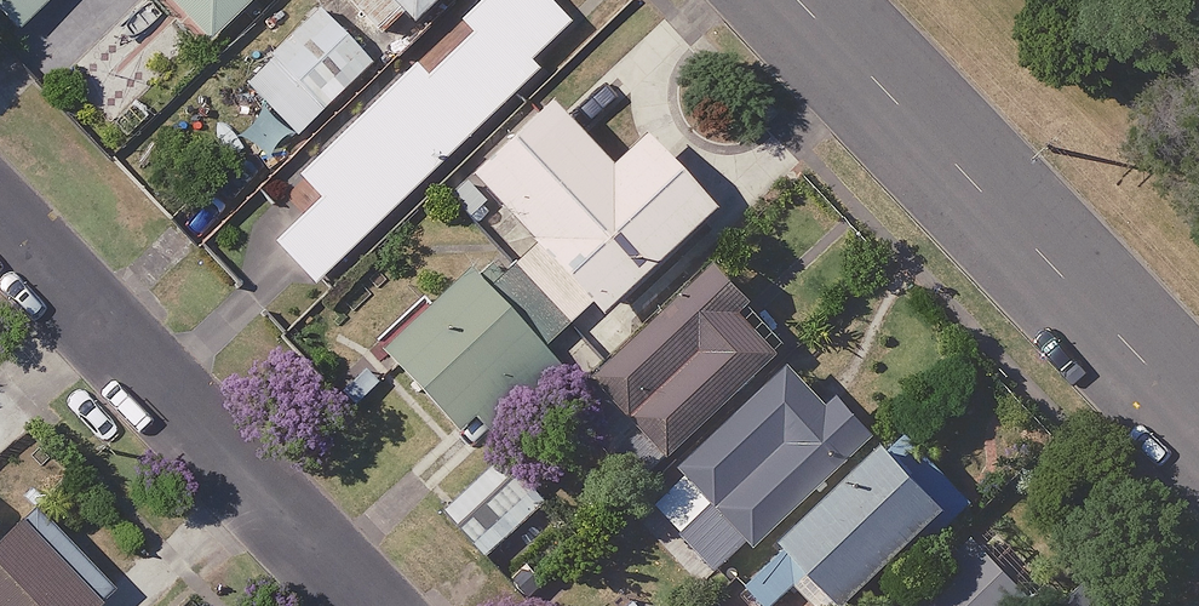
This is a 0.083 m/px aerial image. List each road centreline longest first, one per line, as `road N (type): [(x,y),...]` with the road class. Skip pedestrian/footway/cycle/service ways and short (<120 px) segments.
road 1 (residential): [(797,0),(1198,423)]
road 2 (residential): [(0,220),(369,605)]

